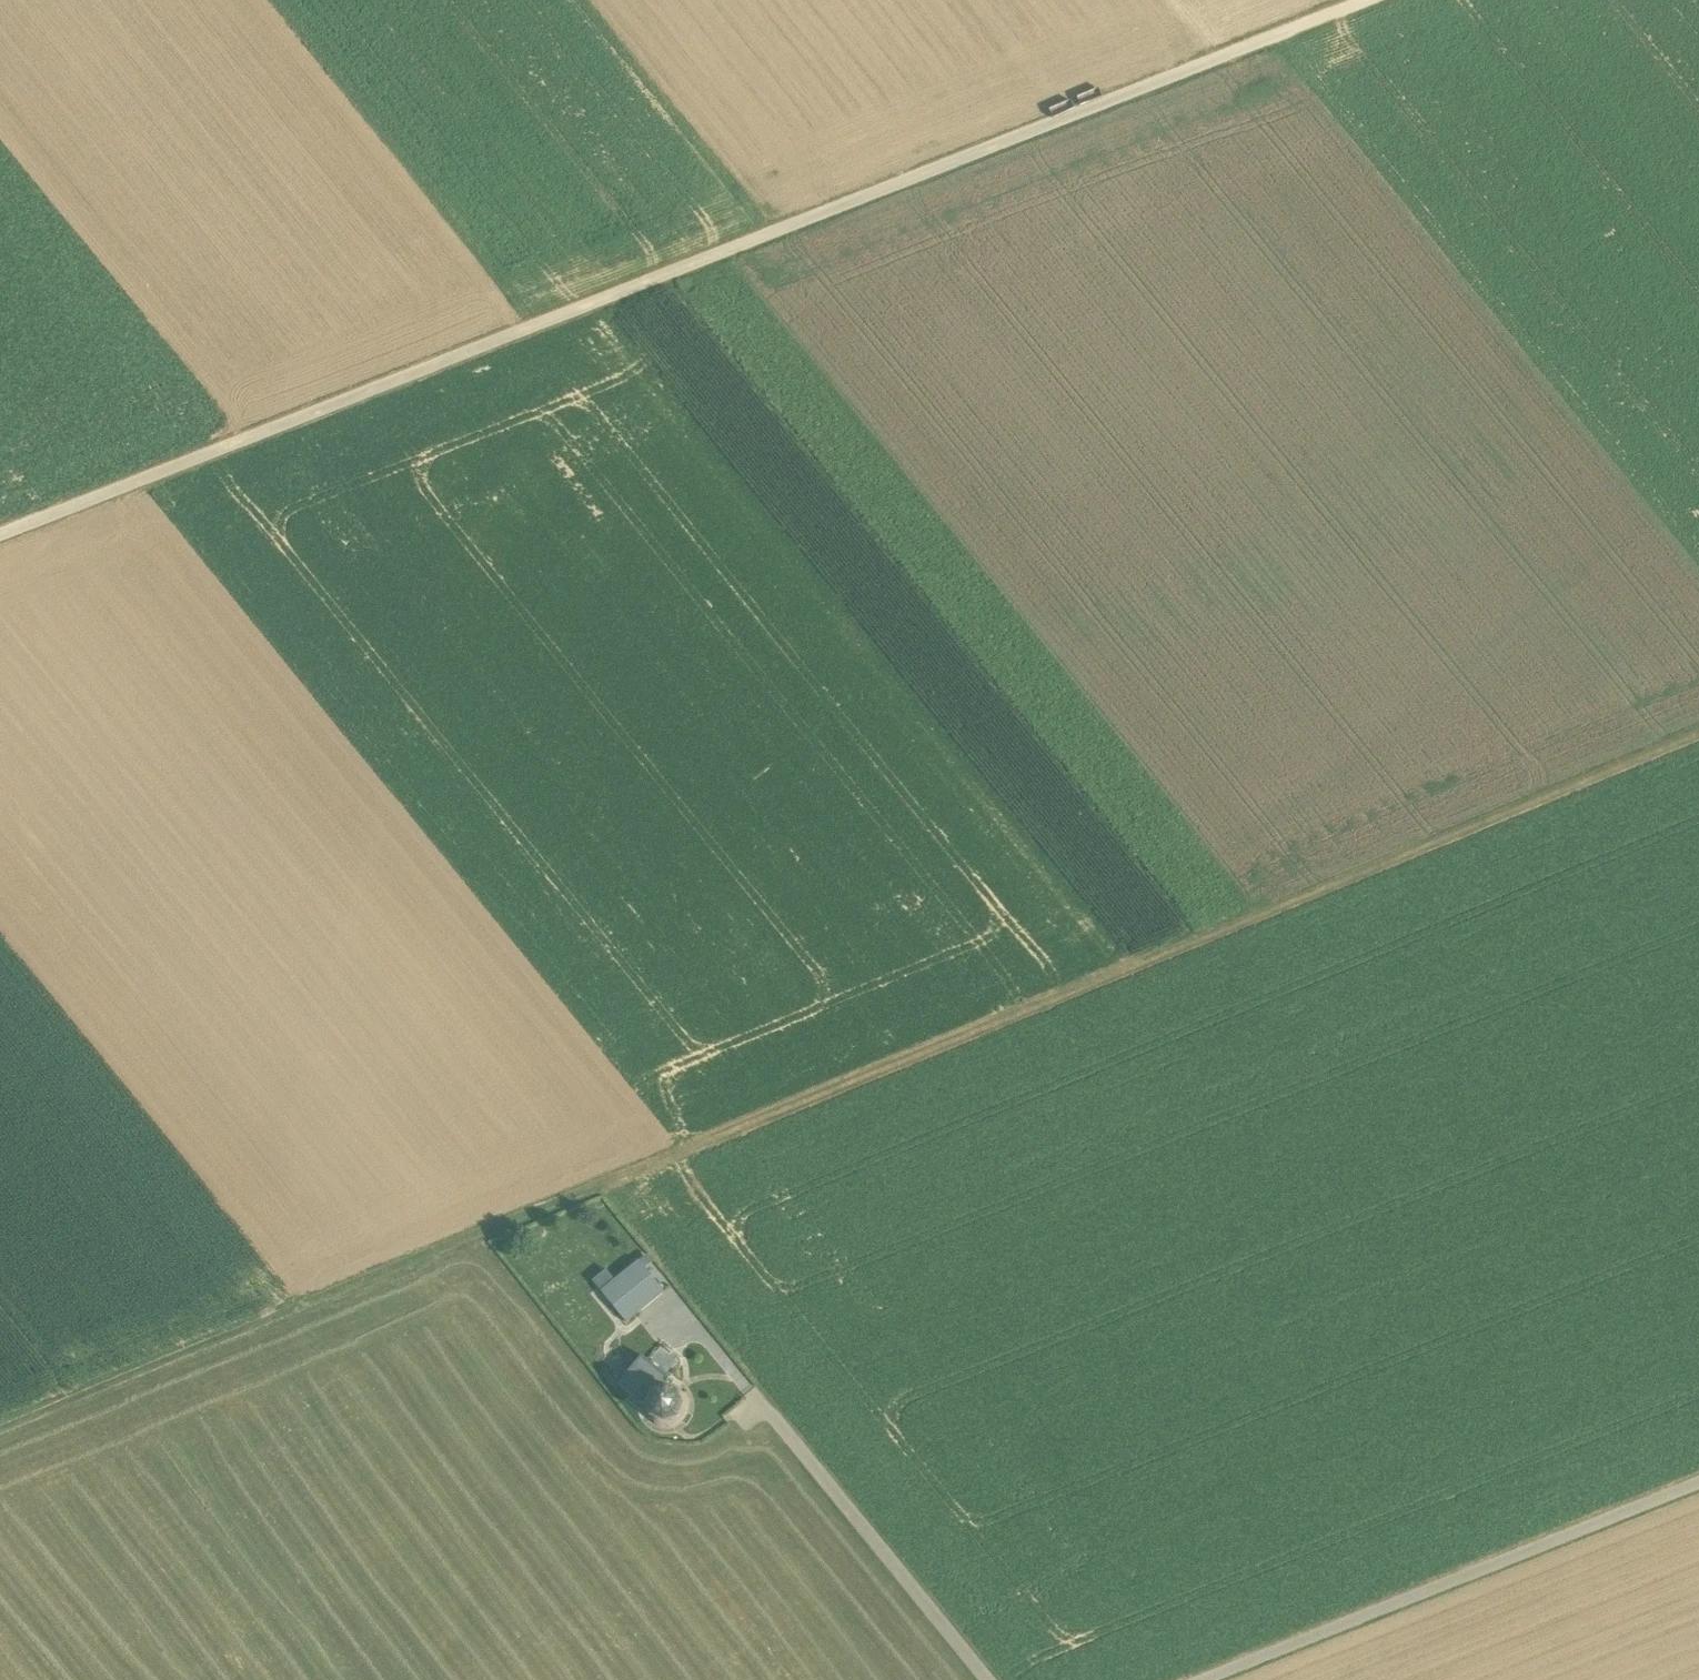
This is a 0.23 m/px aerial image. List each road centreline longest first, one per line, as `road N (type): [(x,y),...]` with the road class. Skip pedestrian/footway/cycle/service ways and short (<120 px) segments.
road 1 (track): [(0,1434),(1698,734)]
road 2 (track): [(1365,0),(0,534)]

